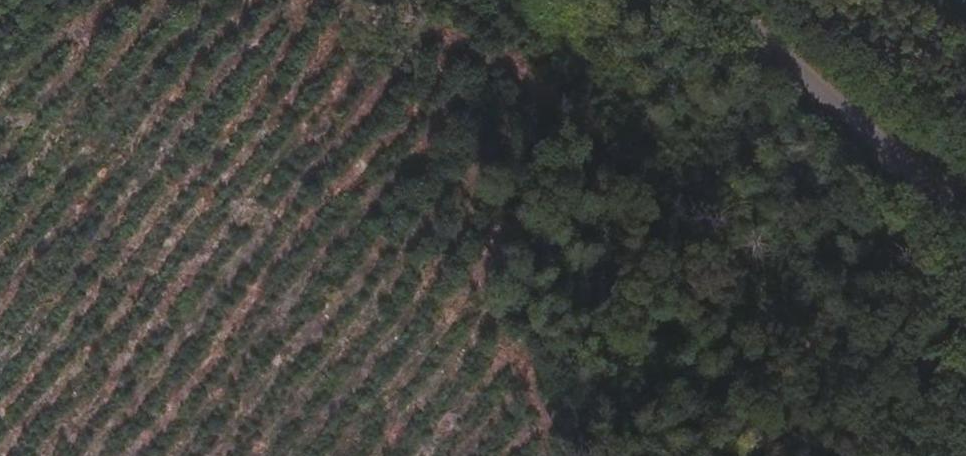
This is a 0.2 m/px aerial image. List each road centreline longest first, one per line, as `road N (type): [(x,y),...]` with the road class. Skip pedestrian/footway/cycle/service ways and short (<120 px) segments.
road 1 (unclassified): [(721,0),(965,218)]

